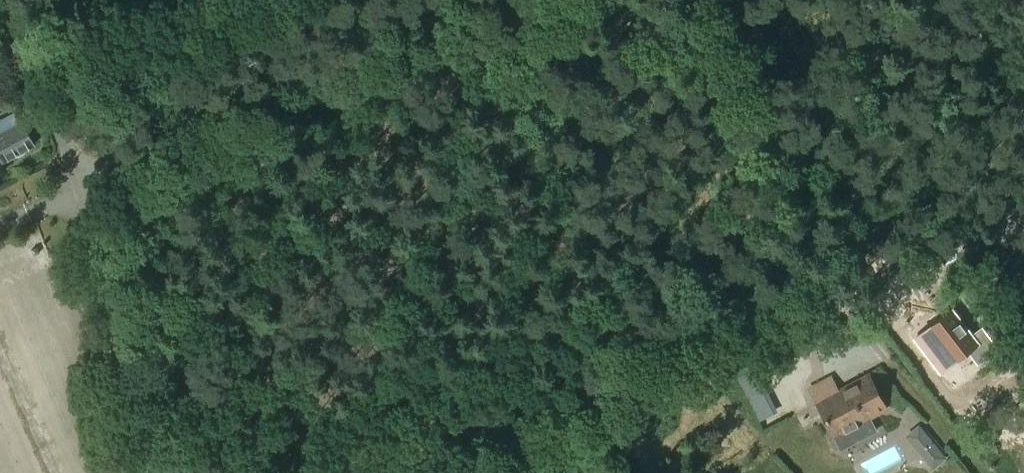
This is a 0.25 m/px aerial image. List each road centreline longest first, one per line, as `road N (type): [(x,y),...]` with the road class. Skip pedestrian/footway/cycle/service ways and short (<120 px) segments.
road 1 (unclassified): [(75,175),(442,0)]
road 2 (unclassified): [(145,472),(75,175)]
road 3 (unclassified): [(75,175),(0,3)]

